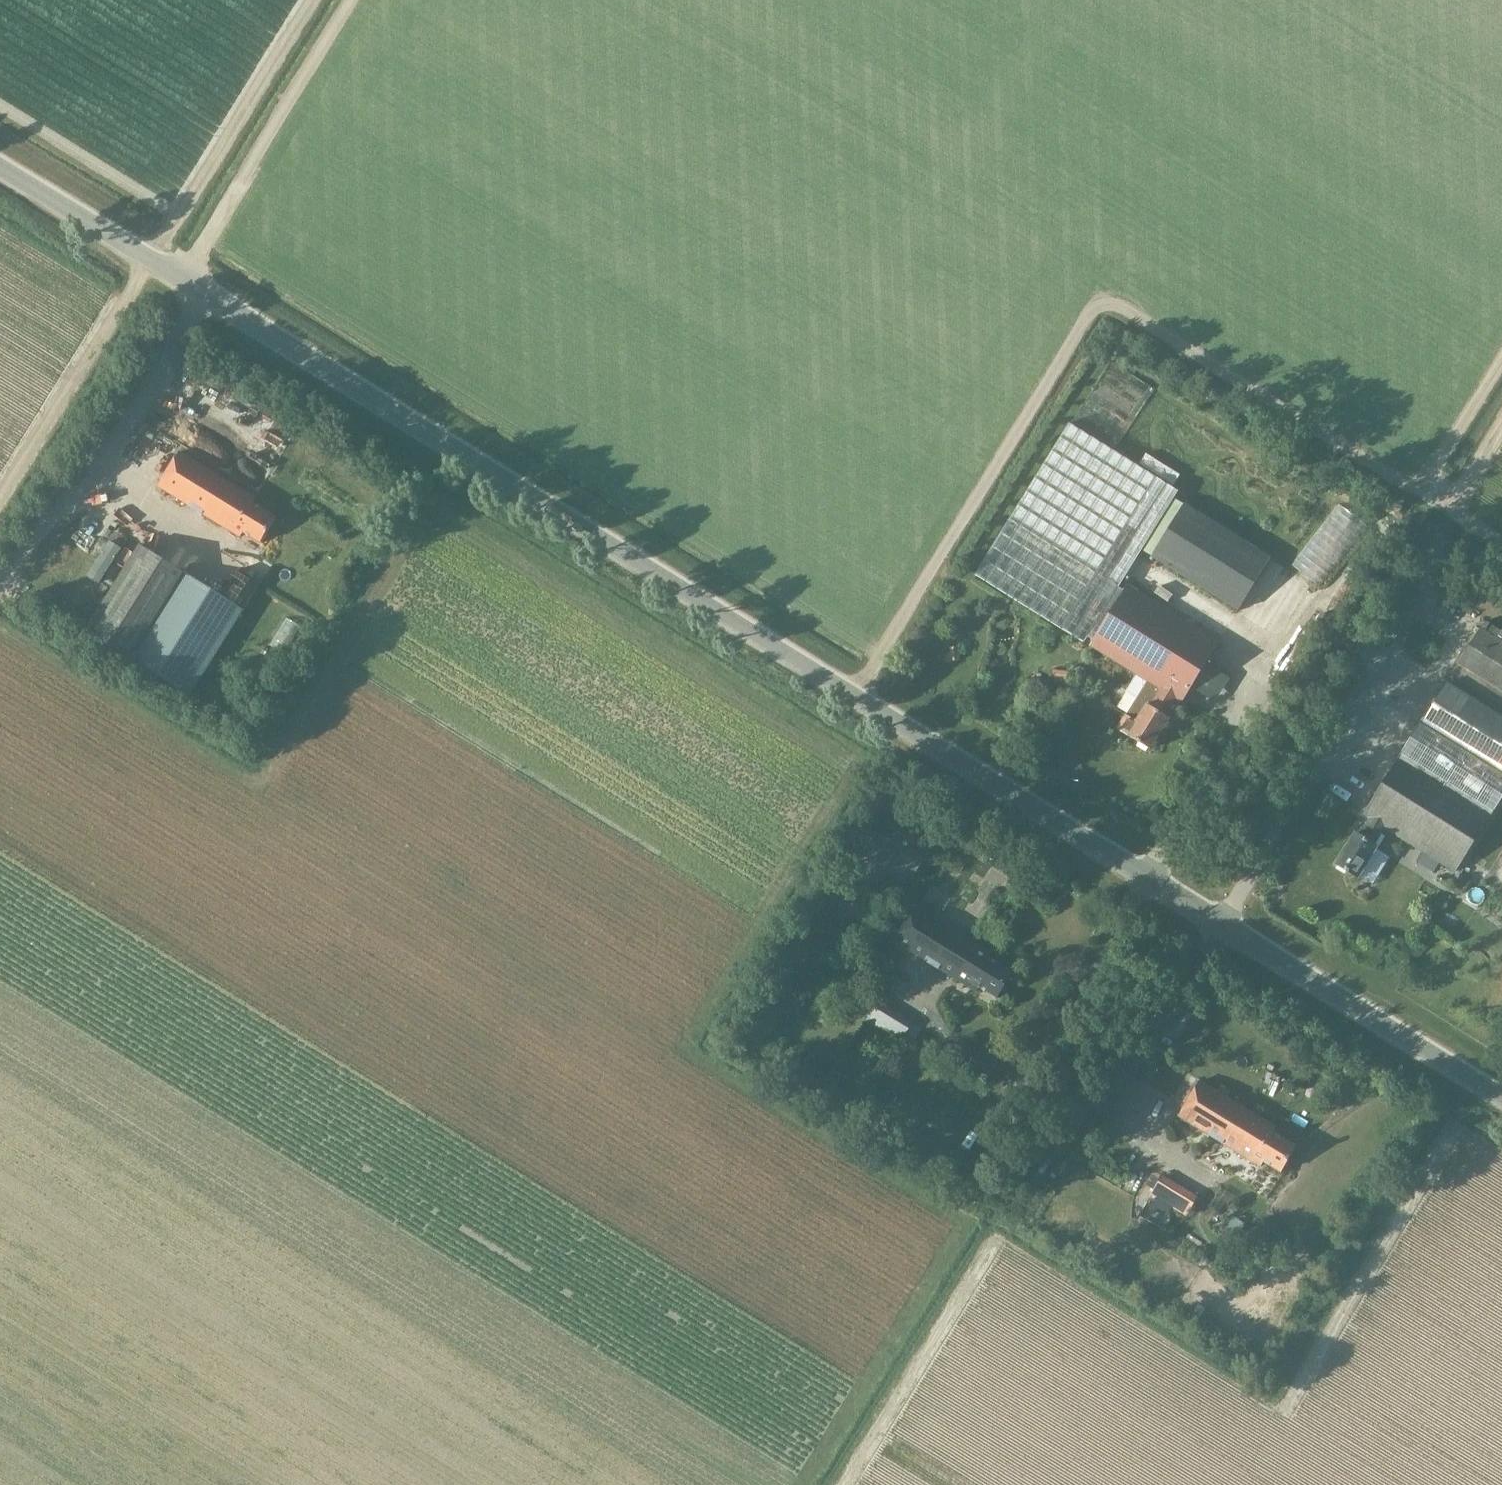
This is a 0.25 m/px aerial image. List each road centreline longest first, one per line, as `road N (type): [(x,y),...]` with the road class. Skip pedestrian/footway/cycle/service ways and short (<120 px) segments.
road 1 (unclassified): [(1501,1097),(0,167)]
road 2 (track): [(1501,365),(1404,514),(1343,540)]

